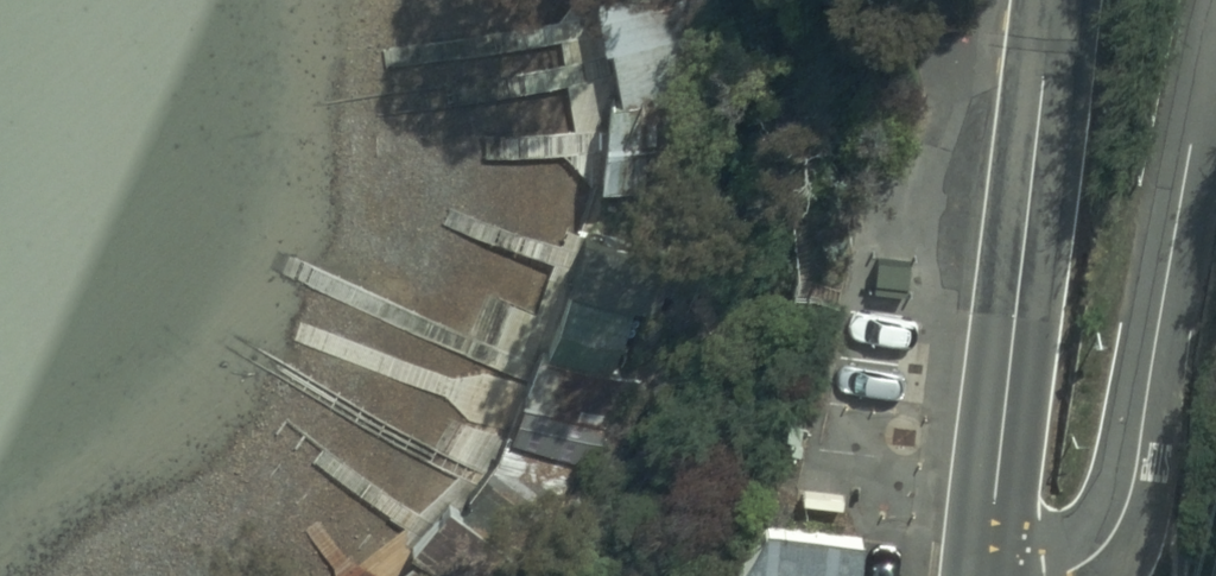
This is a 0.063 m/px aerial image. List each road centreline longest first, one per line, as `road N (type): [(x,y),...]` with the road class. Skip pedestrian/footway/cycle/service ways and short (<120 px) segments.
road 1 (unclassified): [(987,570),(1062,572),(1088,559),(1128,494),(1215,10)]
road 2 (tertiary): [(987,570),(1048,0)]

